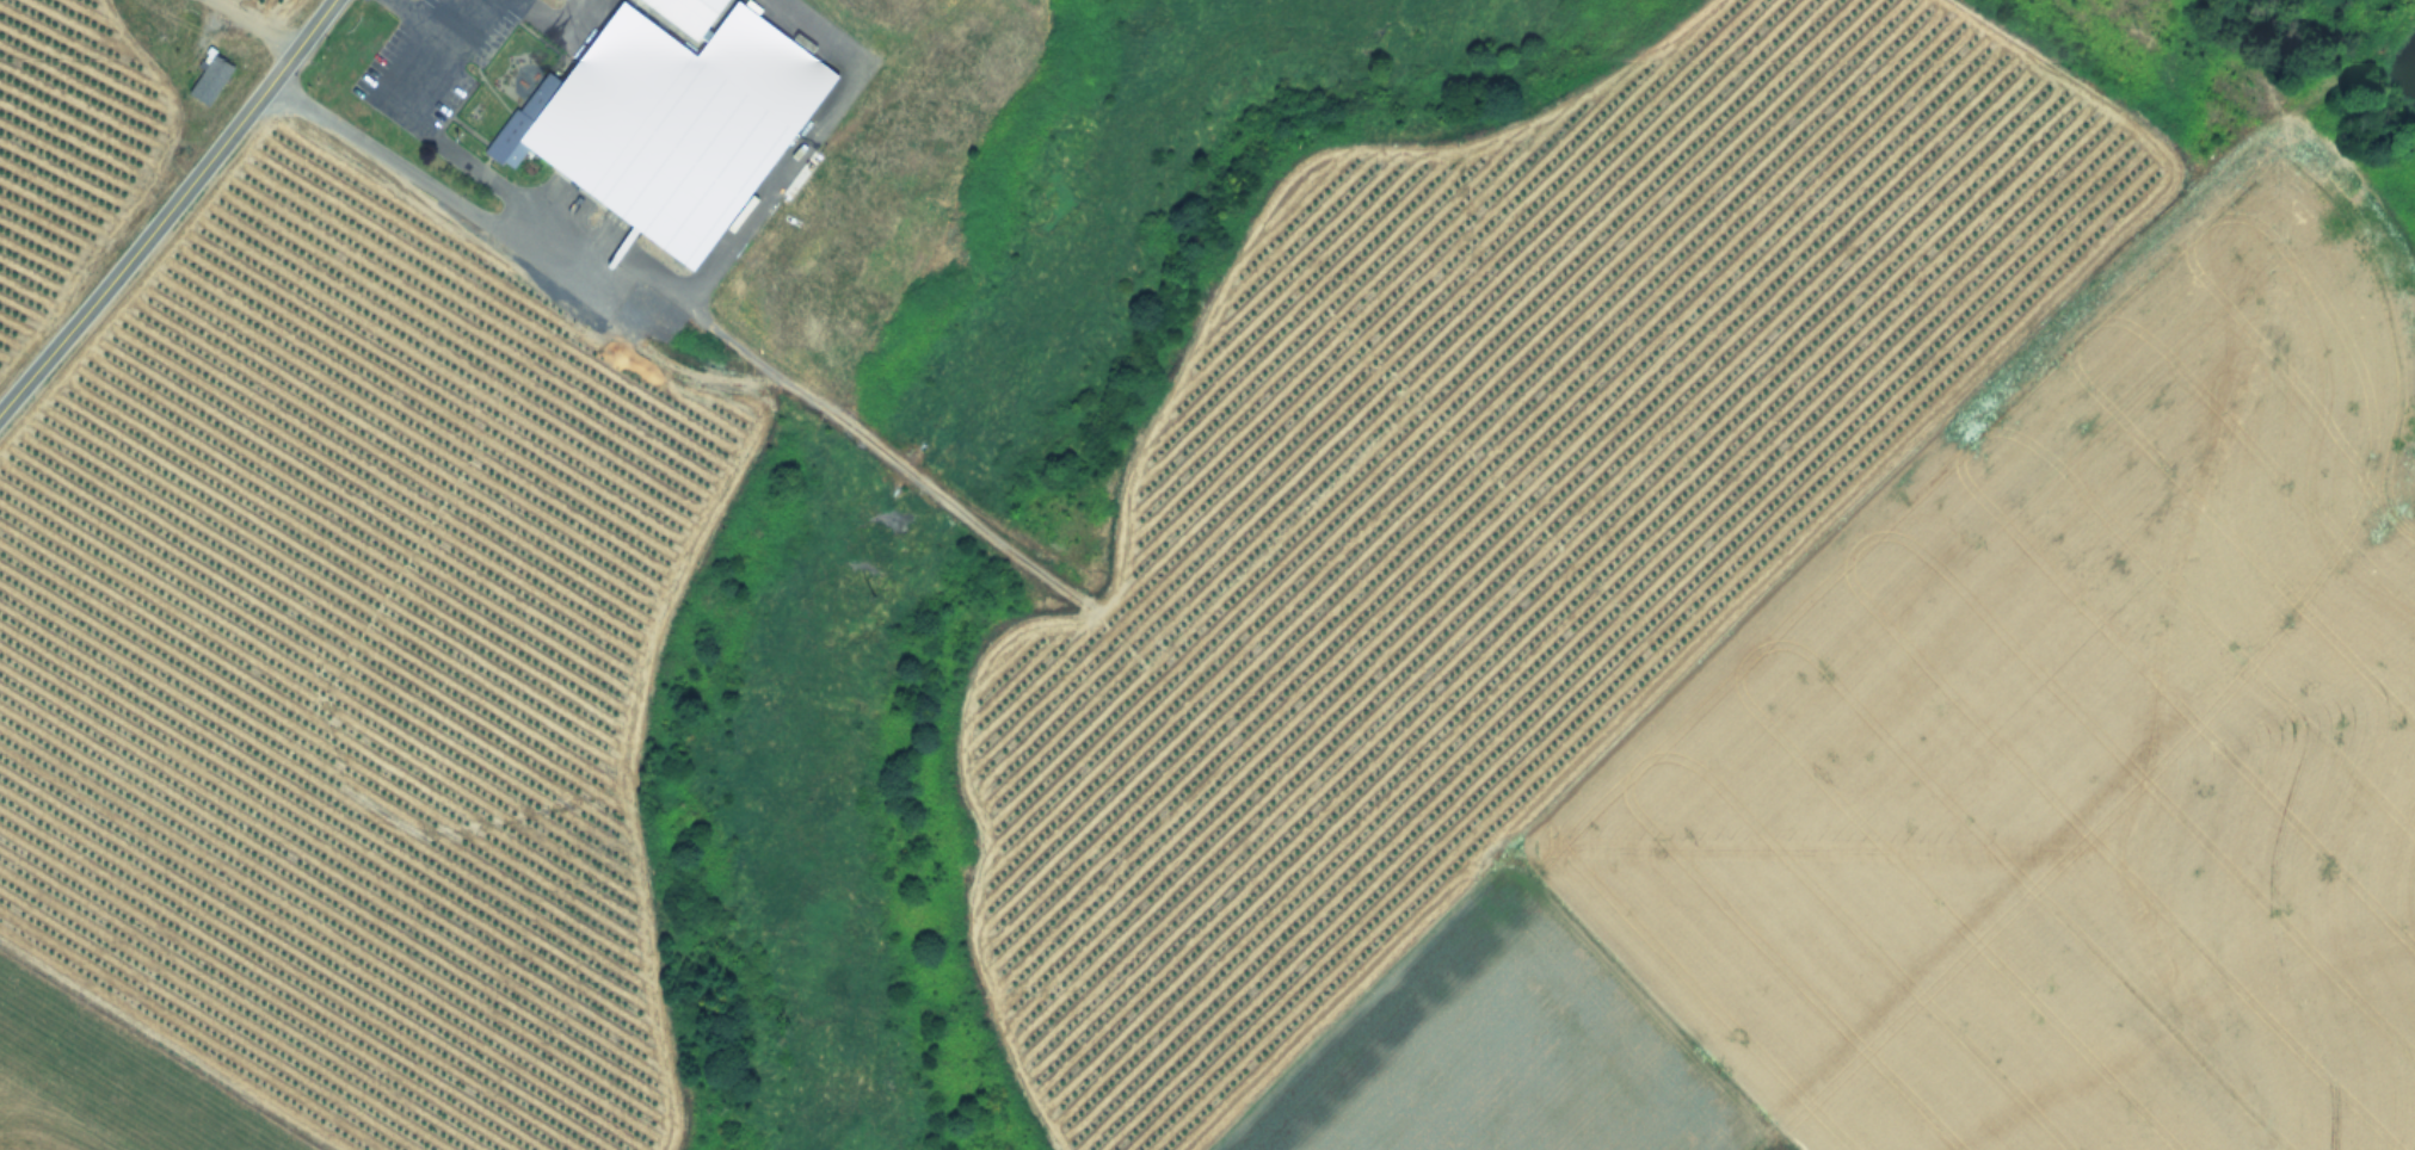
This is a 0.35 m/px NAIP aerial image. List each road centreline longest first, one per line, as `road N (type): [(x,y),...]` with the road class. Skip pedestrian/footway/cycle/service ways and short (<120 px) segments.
road 1 (tertiary): [(0,411),(332,0)]

